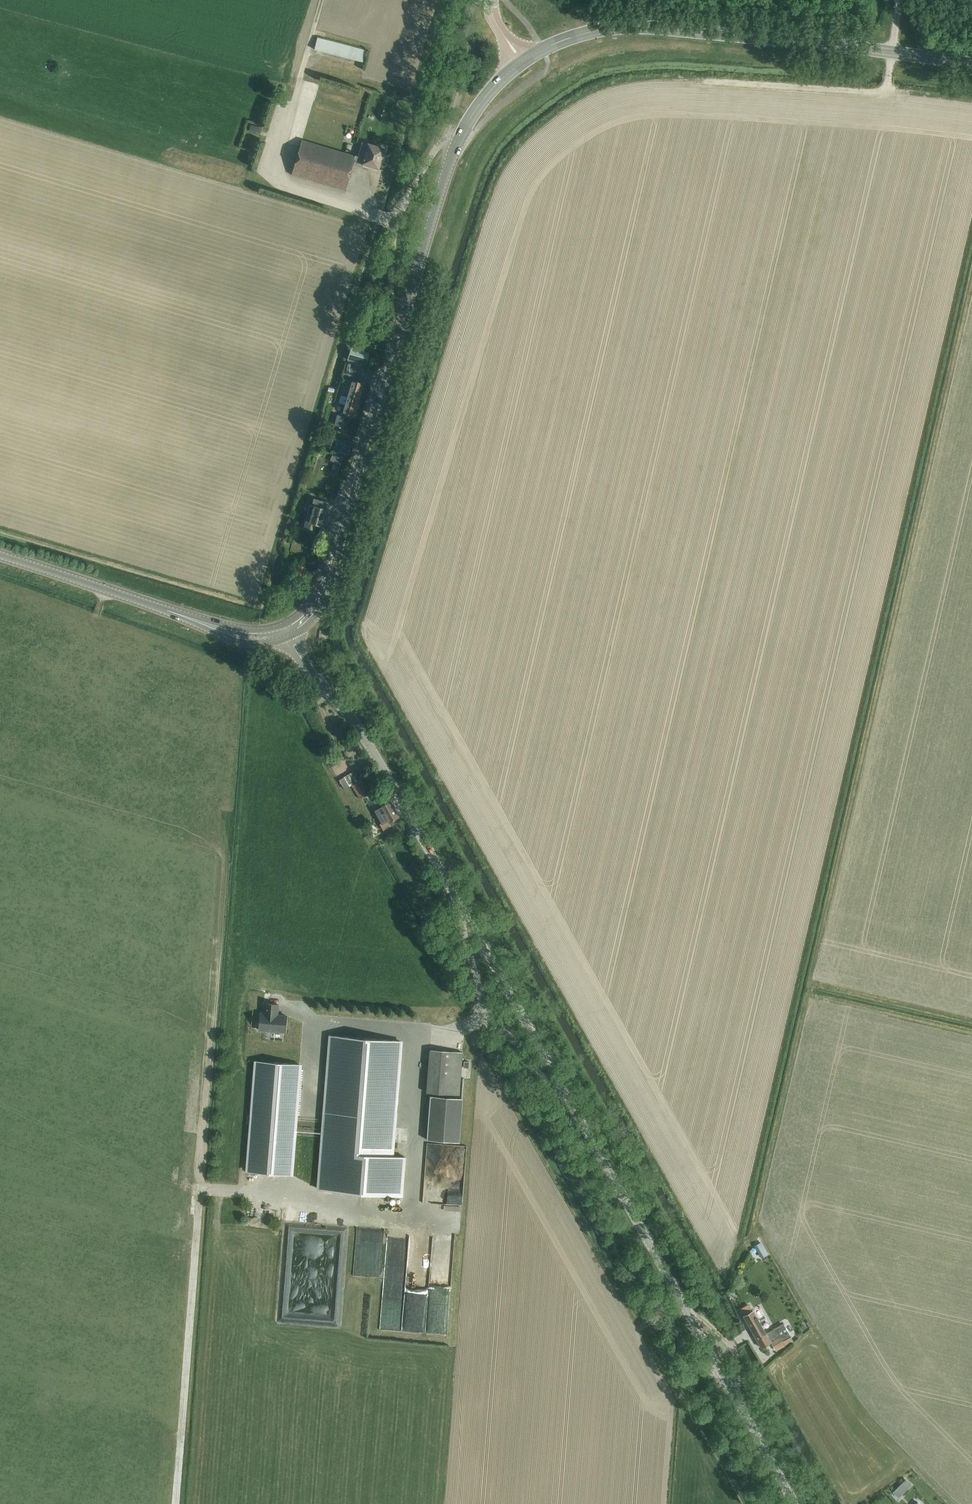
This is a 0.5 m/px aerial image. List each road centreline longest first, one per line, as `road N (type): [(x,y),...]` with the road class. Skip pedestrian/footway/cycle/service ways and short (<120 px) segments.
road 1 (track): [(971,230),(738,1248),(730,1271),(718,1272),(358,632),(504,163),(541,128),(610,92),(703,81)]
road 2 (unclassified): [(795,1503),(376,756),(287,630)]
road 3 (track): [(971,1033),(806,994),(971,274)]
road 4 (secondary): [(287,630),(312,610),(327,584),(453,150)]
road 5 (secondary): [(971,64),(631,26),(570,38),(522,61)]
road 6 (track): [(900,0),(888,93),(703,81)]
road 7 (track): [(739,1242),(749,1244),(806,994)]
road 8 (secondary): [(214,627),(0,555)]
road 9 (track): [(809,983),(971,1021)]

